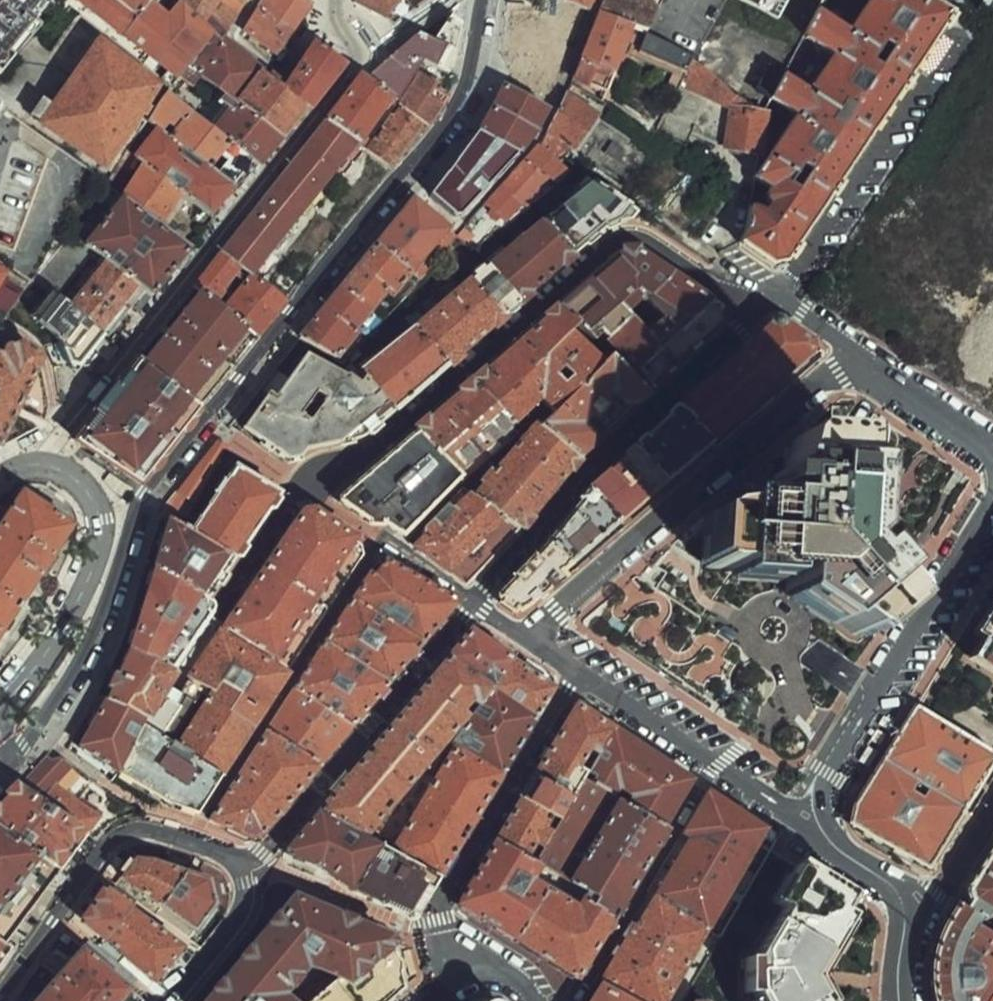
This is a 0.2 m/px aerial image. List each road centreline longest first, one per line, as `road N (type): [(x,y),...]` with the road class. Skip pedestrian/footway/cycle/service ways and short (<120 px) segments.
road 1 (residential): [(14,758),(96,651),(153,497),(463,105),(486,0)]
road 2 (residential): [(857,352),(793,300),(774,297),(608,454),(476,605)]
road 3 (residential): [(857,352),(524,639)]
road 4 (residential): [(806,821),(900,646),(992,503)]
road 5 (residential): [(476,605),(242,872)]
road 6 (residential): [(0,707),(63,630),(101,549),(102,518),(93,495),(67,470),(39,464),(0,481)]
road 7 (residential): [(242,872),(223,856),(143,829),(126,832),(108,844),(1,1000)]
road 8 (residential): [(524,639),(806,821)]
road 9 (residential): [(898,1000),(906,904),(896,883),(806,821)]
road 10 (residential): [(992,453),(857,352)]
road 11 (residential): [(164,1000),(242,911),(249,897),(242,872)]
road 12 (residential): [(535,1000),(522,979),(487,961),(465,966),(427,1000)]

